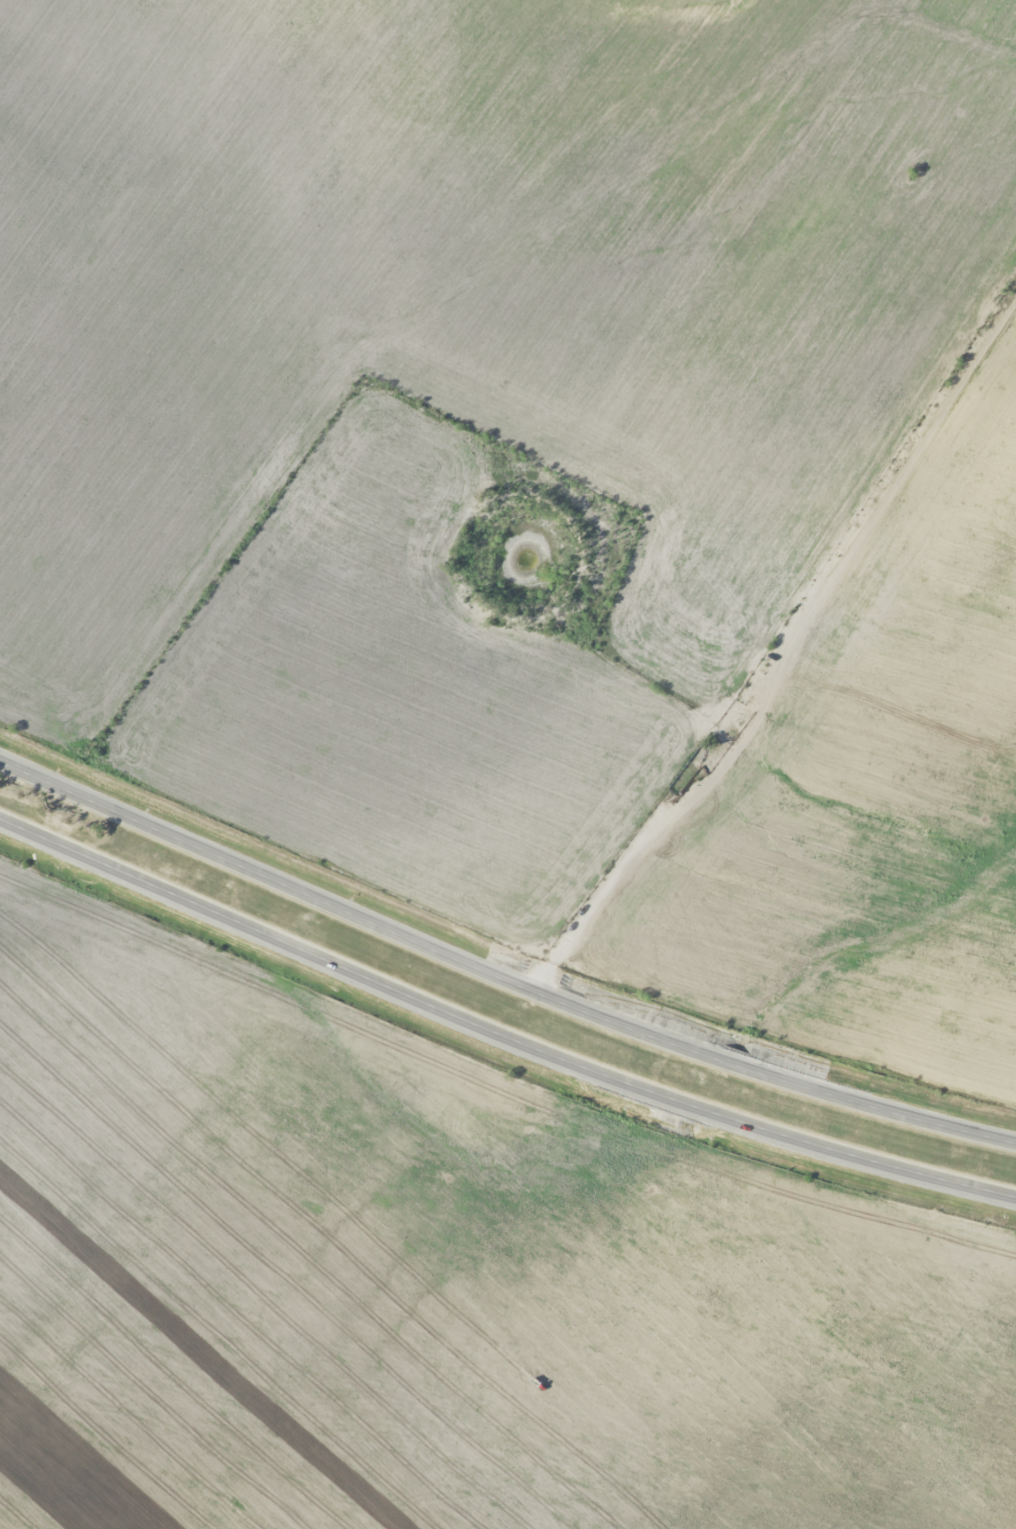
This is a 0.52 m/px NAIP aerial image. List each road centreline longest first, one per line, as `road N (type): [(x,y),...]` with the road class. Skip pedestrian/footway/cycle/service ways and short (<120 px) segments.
road 1 (tertiary): [(1015,1145),(726,1063),(0,763)]
road 2 (tertiary): [(0,817),(566,1059),(712,1113),(1015,1197)]

